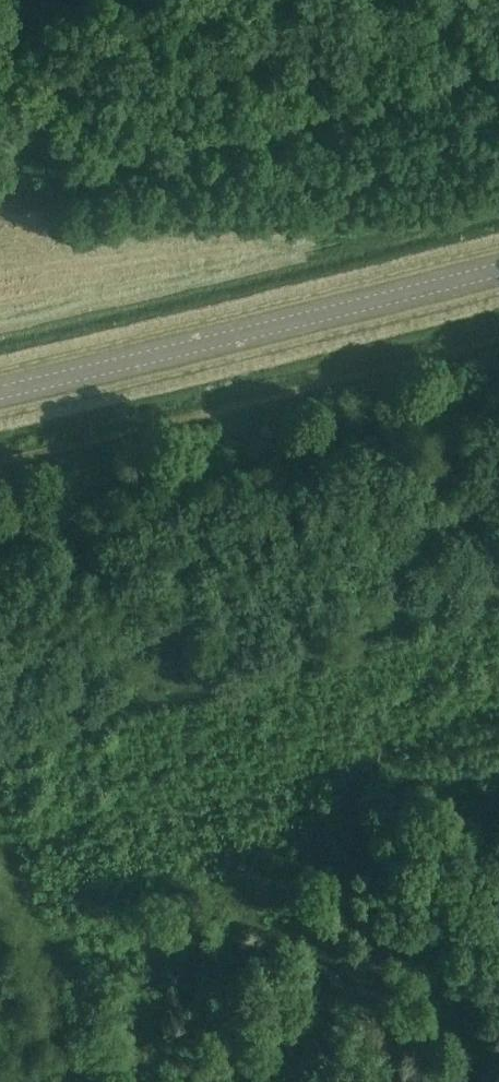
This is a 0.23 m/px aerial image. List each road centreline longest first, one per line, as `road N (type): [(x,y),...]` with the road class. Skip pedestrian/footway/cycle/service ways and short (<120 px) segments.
road 1 (track): [(0,463),(498,336)]
road 2 (tertiary): [(0,393),(498,272)]

